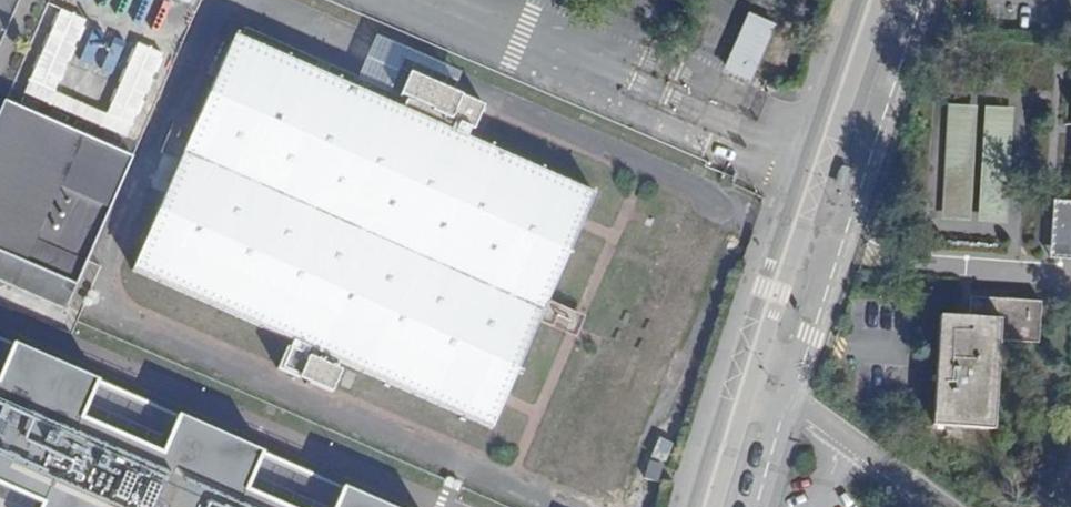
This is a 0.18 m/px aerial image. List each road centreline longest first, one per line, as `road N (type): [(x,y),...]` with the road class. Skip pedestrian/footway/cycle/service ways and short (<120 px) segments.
road 1 (residential): [(875,0),(772,289),(707,506)]

